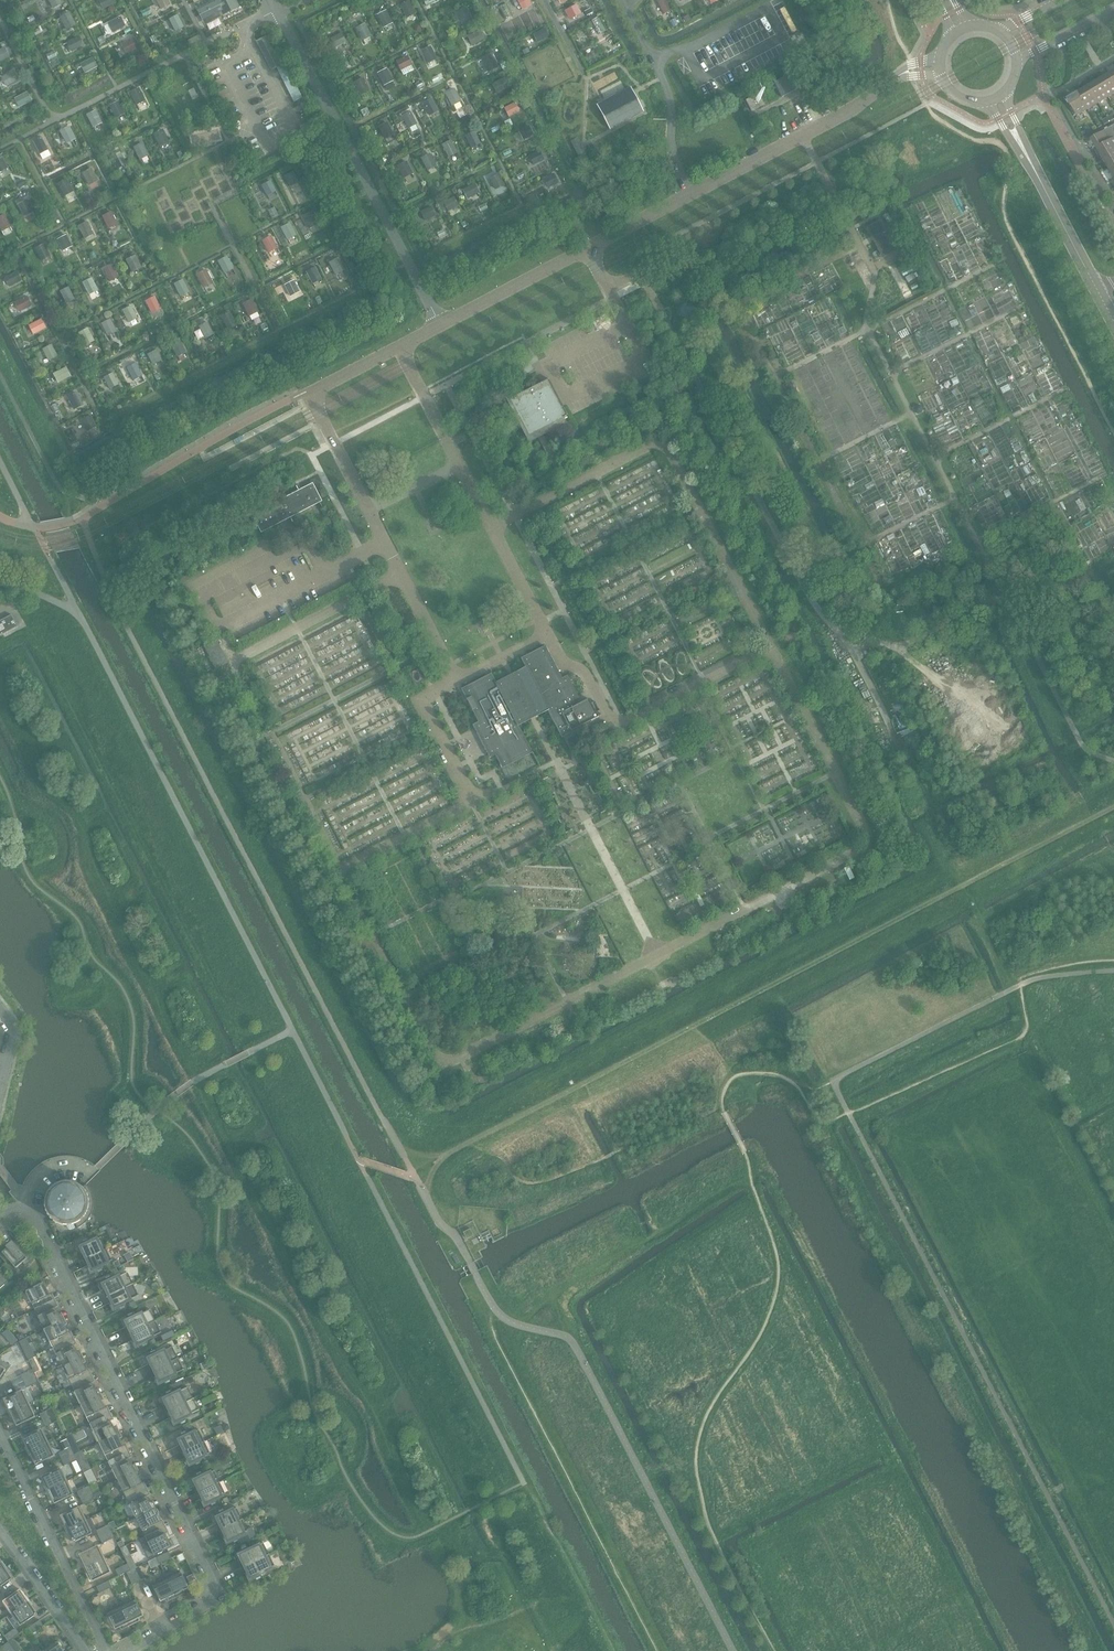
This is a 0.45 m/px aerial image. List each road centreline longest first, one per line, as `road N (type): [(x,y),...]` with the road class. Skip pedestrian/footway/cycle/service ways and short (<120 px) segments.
road 1 (track): [(1113,806),(467,1144)]
road 2 (unclassified): [(441,321),(852,109),(904,73)]
road 3 (residential): [(222,1593),(31,1211),(21,1205)]
road 4 (residential): [(441,321),(275,0)]
road 5 (residential): [(107,1650),(0,1433)]
road 6 (unclassified): [(309,390),(441,321)]
road 7 (residential): [(0,1530),(85,1650)]

